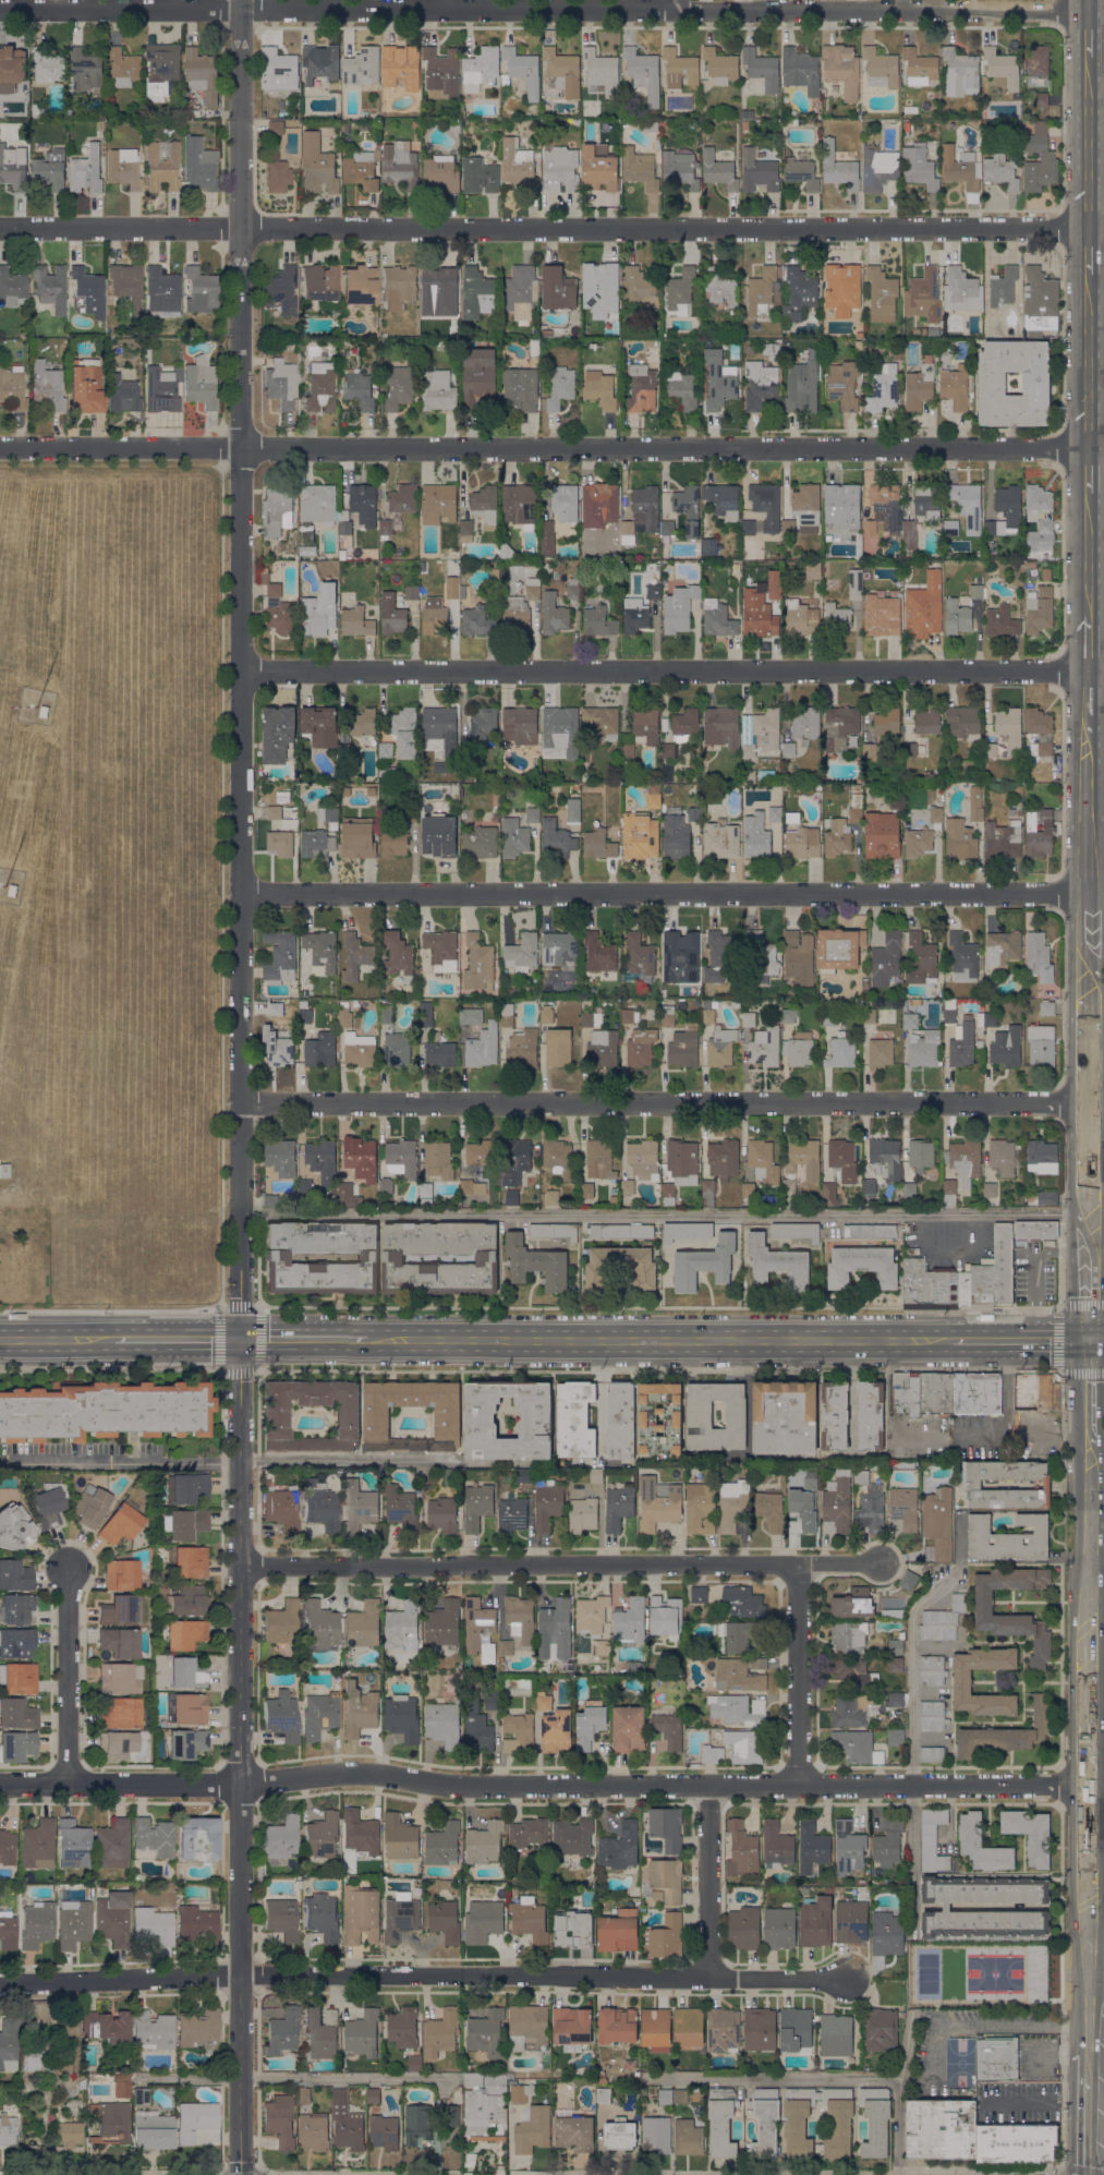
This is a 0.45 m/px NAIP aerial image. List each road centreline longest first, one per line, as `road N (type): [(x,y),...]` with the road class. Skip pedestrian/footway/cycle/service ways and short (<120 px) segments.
road 1 (tertiary): [(240,2174),(239,0)]
road 2 (residential): [(1103,1783),(475,1786),(359,1773),(241,1785),(0,1784)]
road 3 (residential): [(1092,449),(0,447)]
road 4 (residential): [(1091,14),(0,9)]
road 5 (residential): [(1091,229),(0,228)]
road 6 (residential): [(1103,674),(241,670)]
road 7 (residential): [(1089,1102),(241,1100)]
road 8 (residential): [(1089,892),(241,893)]
road 9 (residential): [(846,1979),(240,1975),(0,1983)]
road 10 (primary): [(1089,1338),(367,1342)]
road 11 (residential): [(886,1562),(241,1567)]
road 12 (secondary): [(1091,1729),(1089,1433)]
road 13 (residential): [(798,1784),(799,1564)]
road 14 (residential): [(68,1784),(68,1568)]
road 15 (residential): [(708,1978),(708,1786)]
road 16 (secondary): [(1089,892),(1090,718)]
road 17 (secondary): [(1092,449),(1091,277)]
road 18 (secondary): [(1091,229),(1090,58)]
road 19 (secondary): [(1089,1102),(1090,939)]
road 20 (secondary): [(1089,1338),(1089,1188)]
road 21 (secondary): [(1091,626),(1092,493)]
road 22 (primary): [(114,1339),(241,1340)]
road 23 (primary): [(367,1342),(241,1340)]

